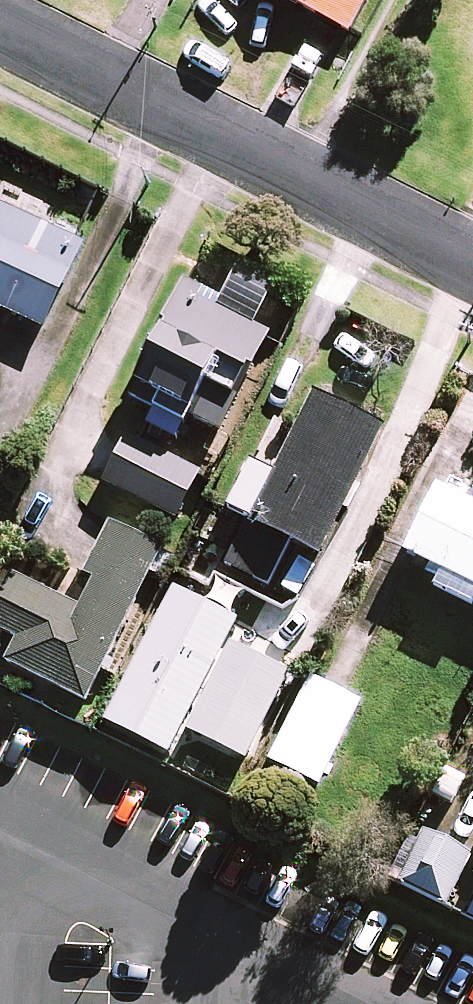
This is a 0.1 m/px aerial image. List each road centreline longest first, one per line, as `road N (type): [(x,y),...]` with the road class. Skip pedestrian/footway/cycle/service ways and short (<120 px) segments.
road 1 (residential): [(472,260),(0,22)]

